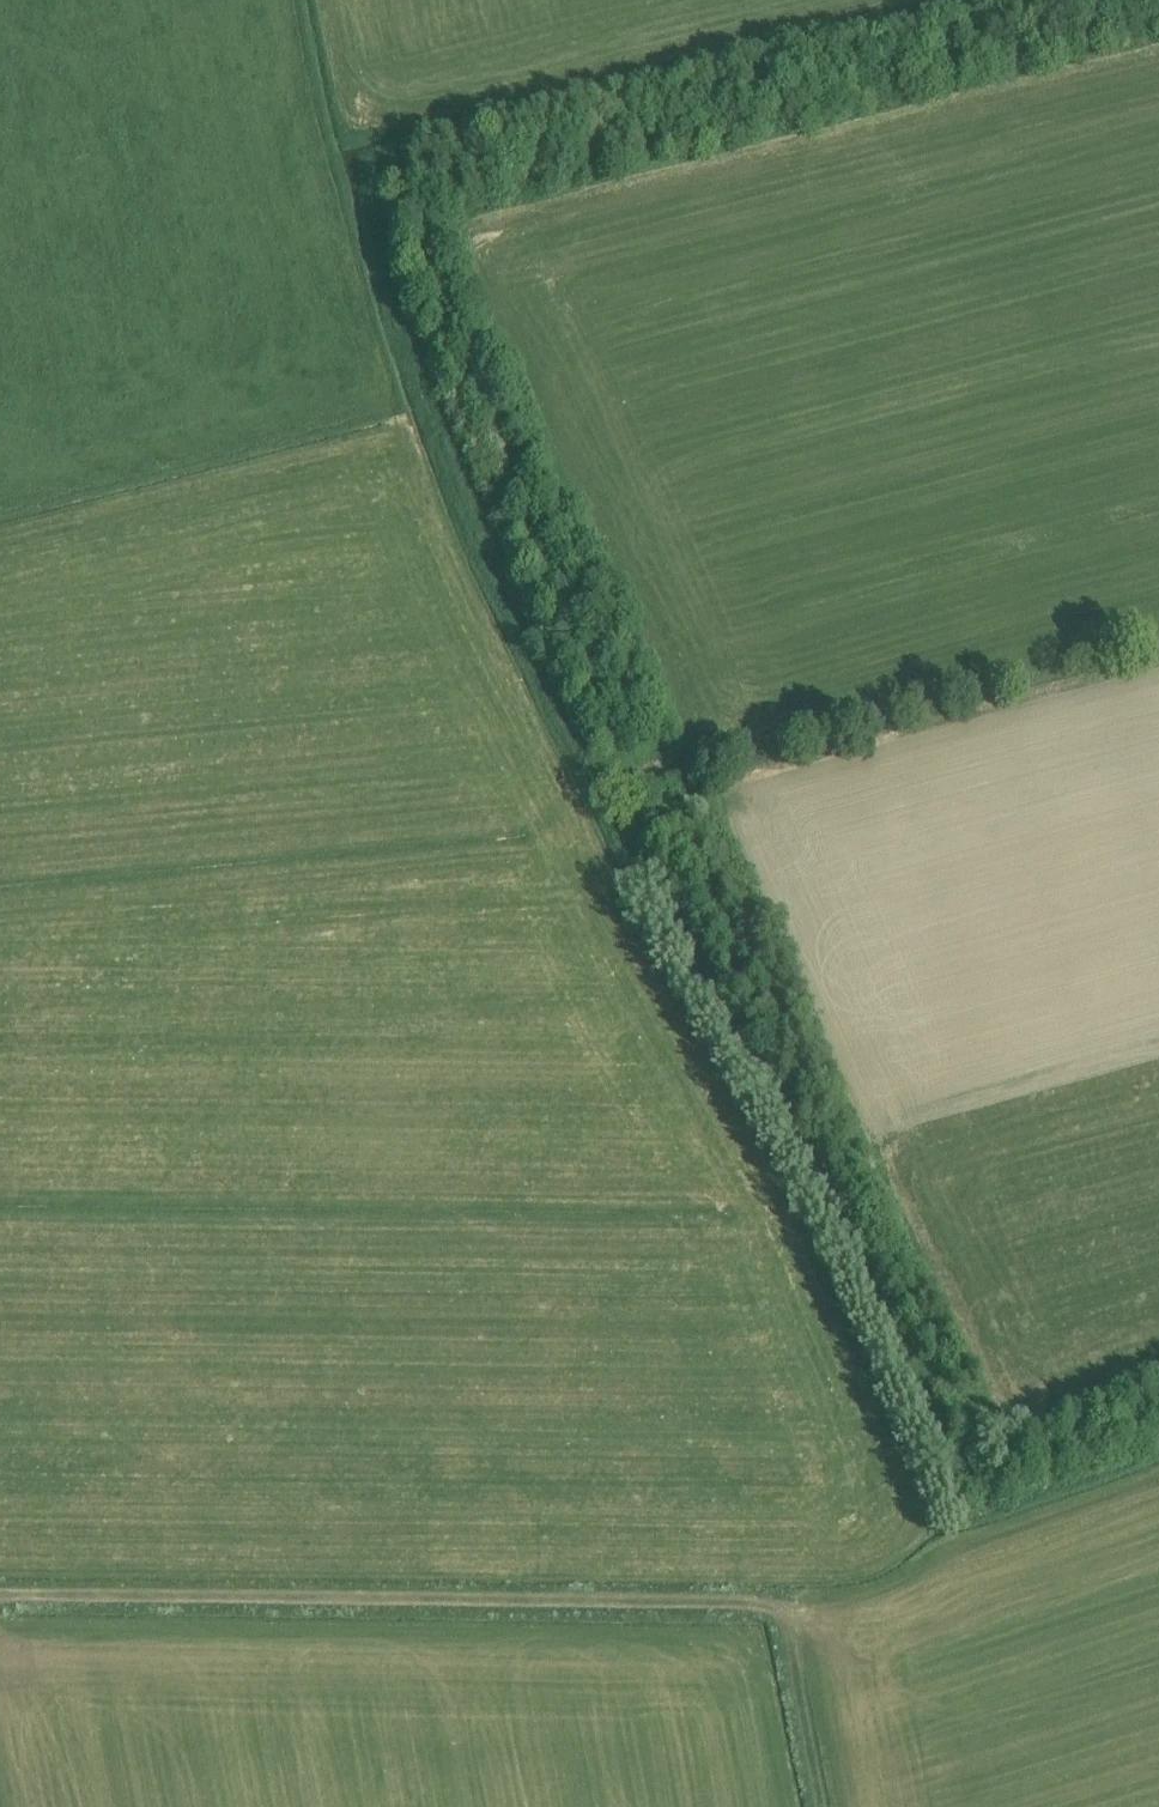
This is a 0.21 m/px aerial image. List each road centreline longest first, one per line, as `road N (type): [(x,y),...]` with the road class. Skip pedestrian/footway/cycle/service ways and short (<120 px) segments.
road 1 (track): [(0,1595),(766,1602)]

